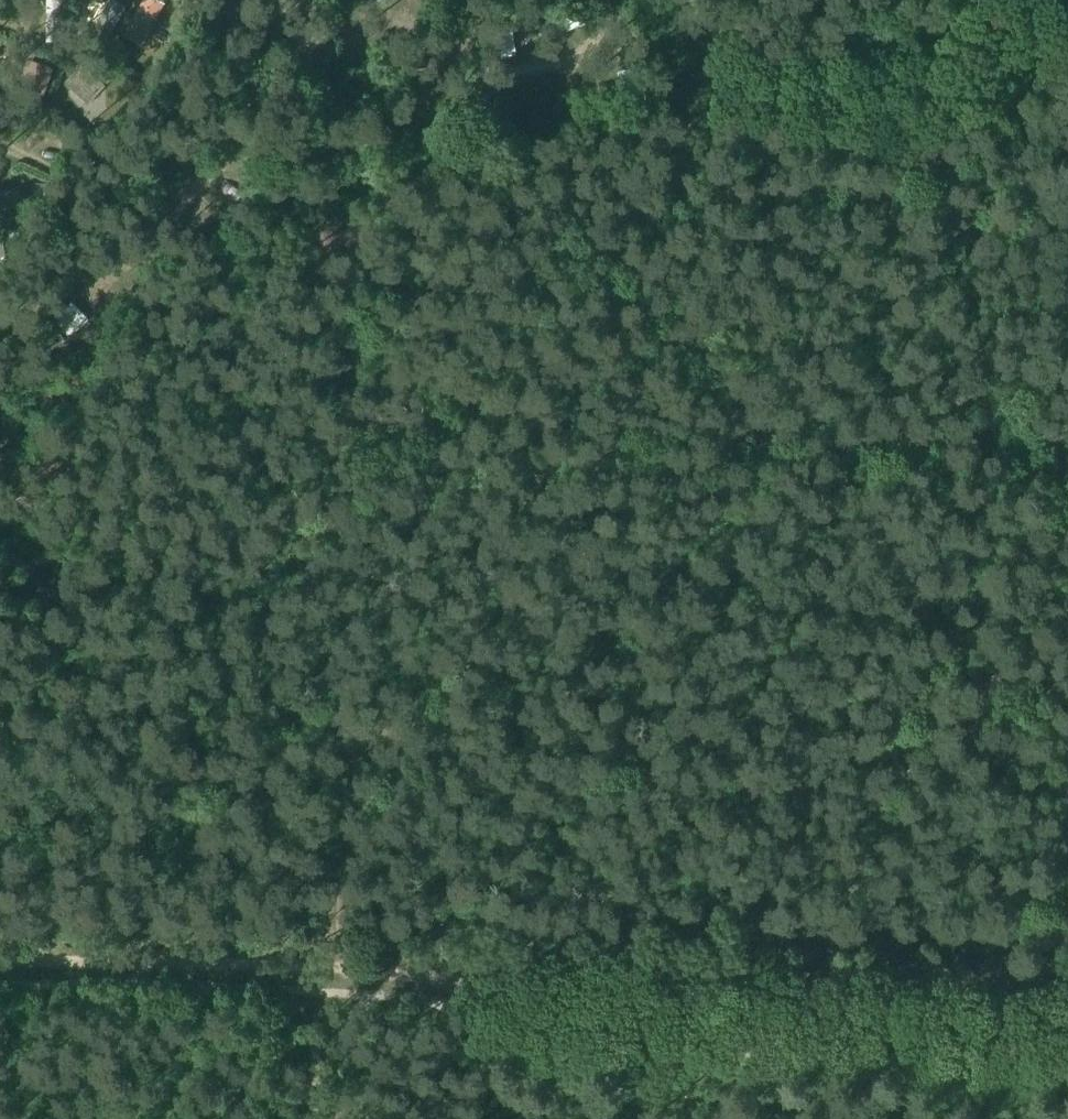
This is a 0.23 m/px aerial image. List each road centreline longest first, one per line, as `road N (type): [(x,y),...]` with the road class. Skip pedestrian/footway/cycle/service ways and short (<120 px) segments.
road 1 (track): [(1067,81),(993,133),(940,144),(623,125),(480,156),(181,302),(0,434)]
road 2 (track): [(1067,771),(975,753),(0,749)]
road 3 (track): [(975,440),(356,425)]
road 4 (track): [(972,140),(975,753)]
road 5 (track): [(381,752),(376,588),(356,425),(310,234)]
road 6 (track): [(317,992),(329,966),(364,754)]
road 7 (track): [(609,0),(658,78),(660,126)]
road 8 (track): [(317,992),(319,1118)]

